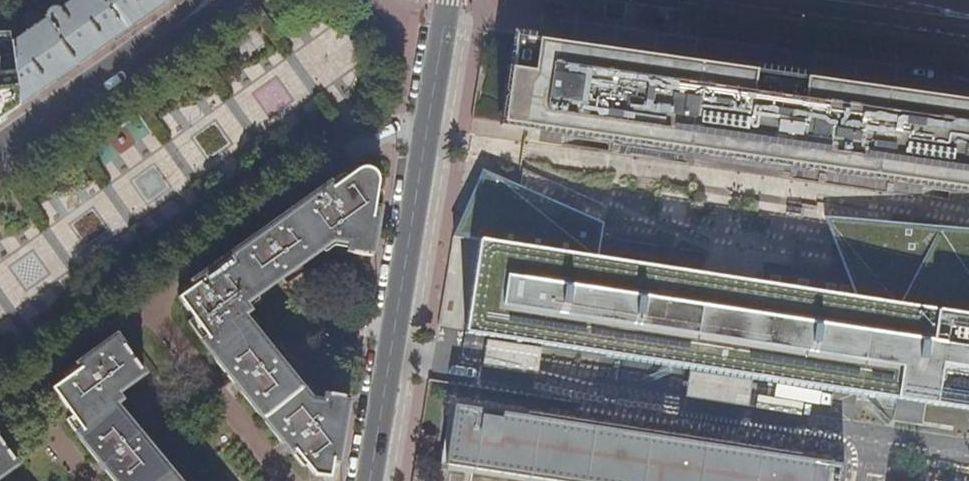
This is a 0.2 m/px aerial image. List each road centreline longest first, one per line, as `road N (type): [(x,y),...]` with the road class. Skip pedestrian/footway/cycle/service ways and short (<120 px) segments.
road 1 (residential): [(449,0),(371,480)]
road 2 (residential): [(0,150),(182,23)]
road 3 (primary): [(968,21),(823,0)]

